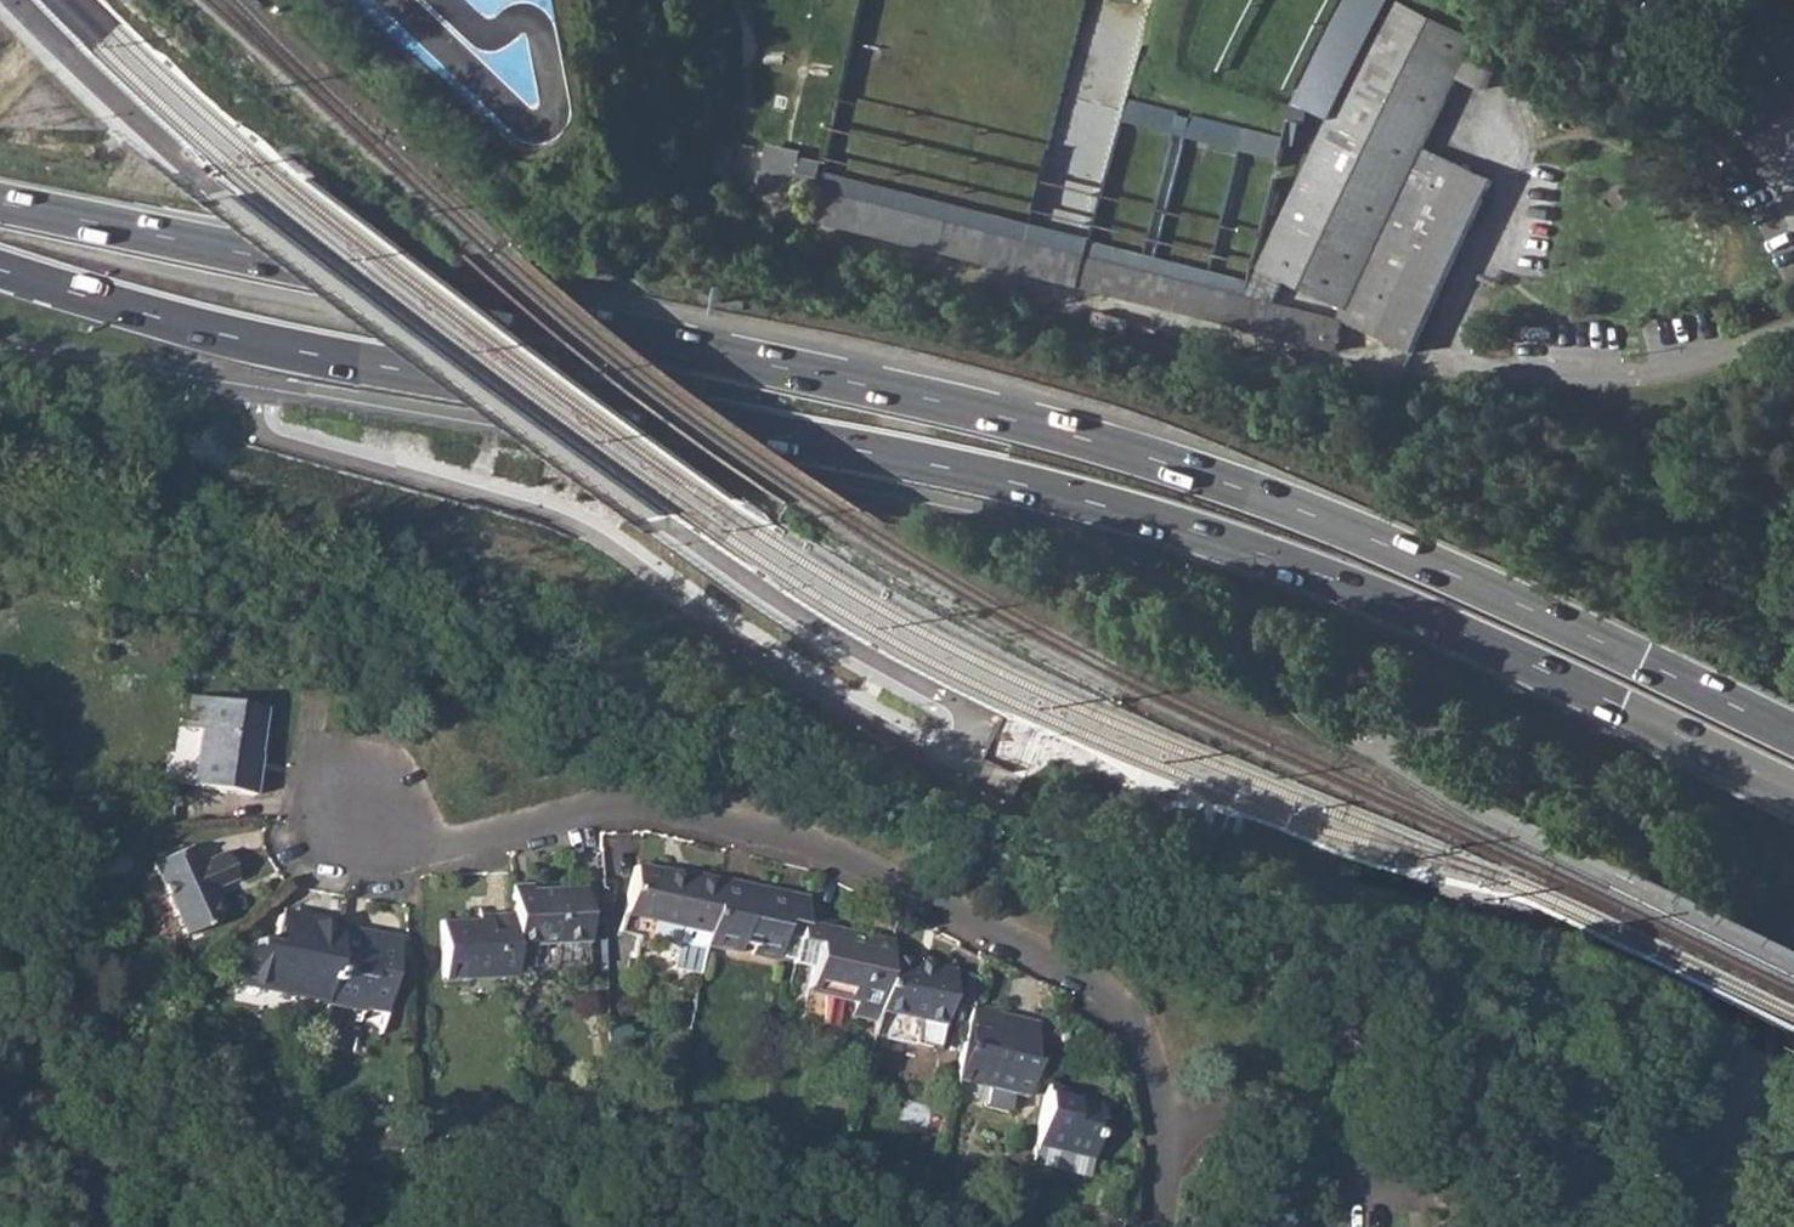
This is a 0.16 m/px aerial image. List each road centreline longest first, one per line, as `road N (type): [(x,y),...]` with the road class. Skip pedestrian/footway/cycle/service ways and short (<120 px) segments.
road 1 (trunk): [(1793,727),(1367,537),(1110,444),(702,349),(0,202)]
road 2 (trunk): [(0,268),(303,351),(818,442),(1118,507),(1350,586),(1793,783)]
road 3 (residential): [(350,808),(414,841),(465,840),(599,803),(645,801),(822,848),(1037,951),(1097,990),(1134,1031),(1157,1091),(1161,1137)]
road 4 (tertiary): [(1695,1226),(1793,955)]
road 5 (residential): [(1161,1137),(1239,1100),(1272,1098),(1312,1126),(1353,1193)]

